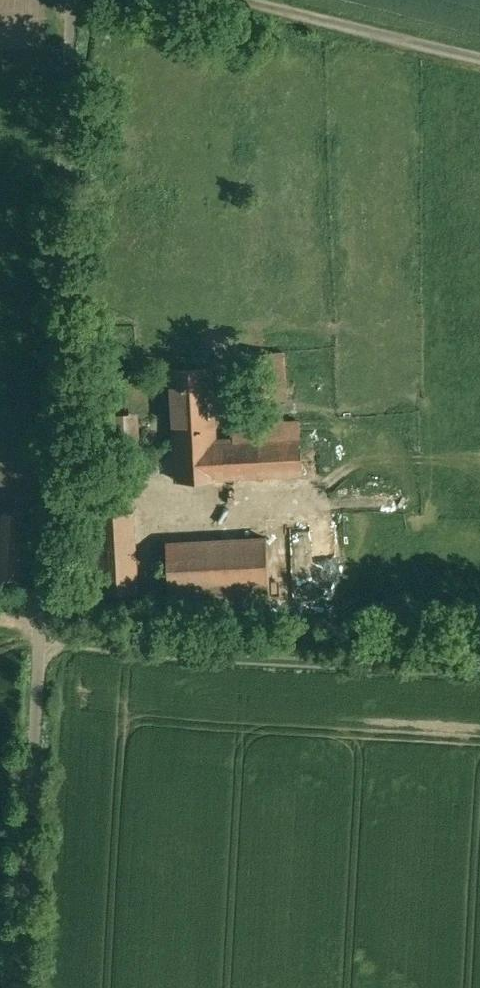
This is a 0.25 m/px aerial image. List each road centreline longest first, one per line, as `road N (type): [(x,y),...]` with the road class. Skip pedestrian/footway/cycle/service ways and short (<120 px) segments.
road 1 (unclassified): [(26,987),(76,0)]
road 2 (track): [(479,675),(42,640)]
road 3 (track): [(479,64),(217,0)]

